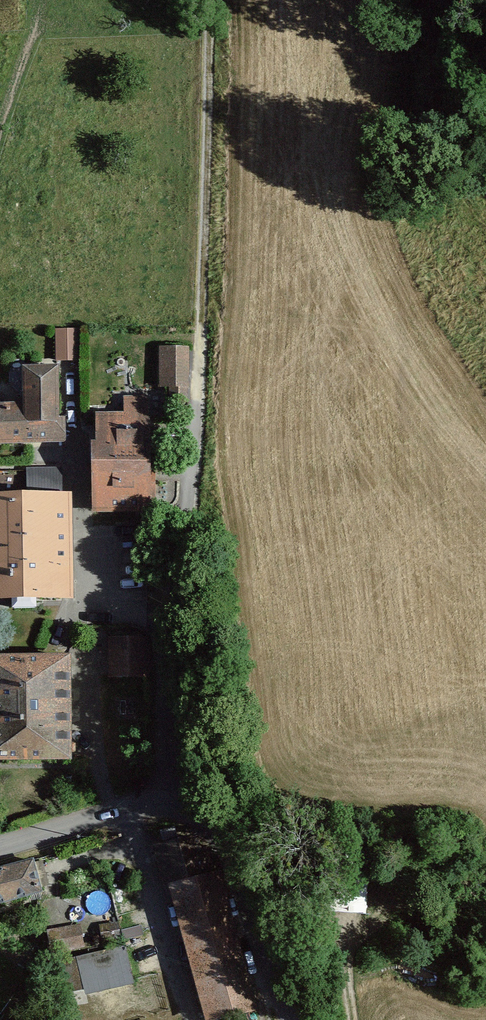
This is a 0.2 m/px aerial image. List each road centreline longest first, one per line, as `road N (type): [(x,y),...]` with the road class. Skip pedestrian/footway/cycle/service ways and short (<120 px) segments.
road 1 (track): [(214,0),(200,436),(174,585),(163,802)]
road 2 (unclassified): [(0,849),(163,802),(193,810),(216,829),(283,1019)]
road 3 (track): [(355,1019),(344,976),(388,895)]

